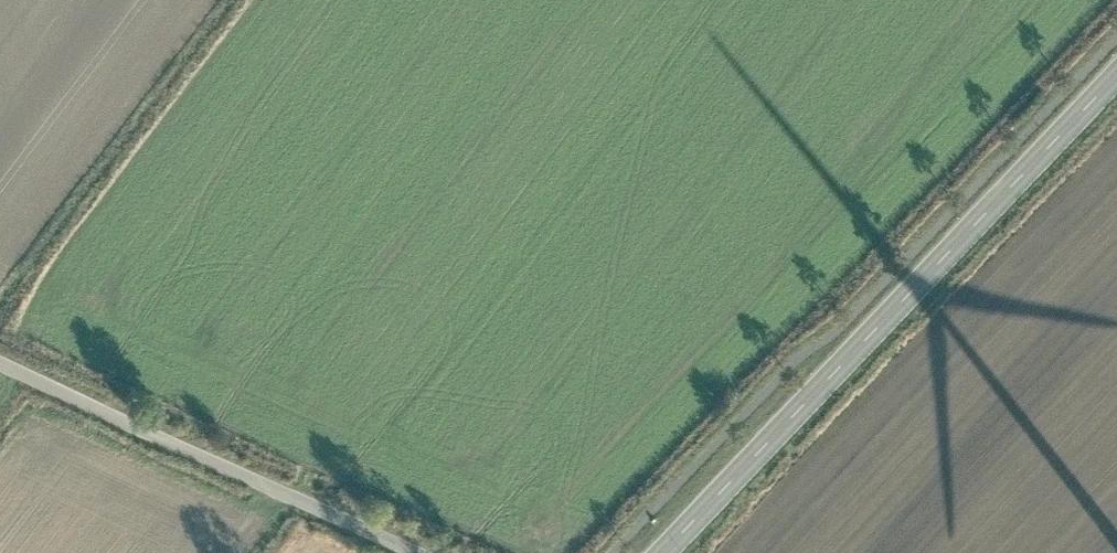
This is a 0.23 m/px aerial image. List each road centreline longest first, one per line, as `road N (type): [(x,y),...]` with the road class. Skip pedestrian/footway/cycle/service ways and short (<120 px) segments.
road 1 (secondary): [(663,552),(1116,77)]
road 2 (track): [(402,552),(0,363)]

